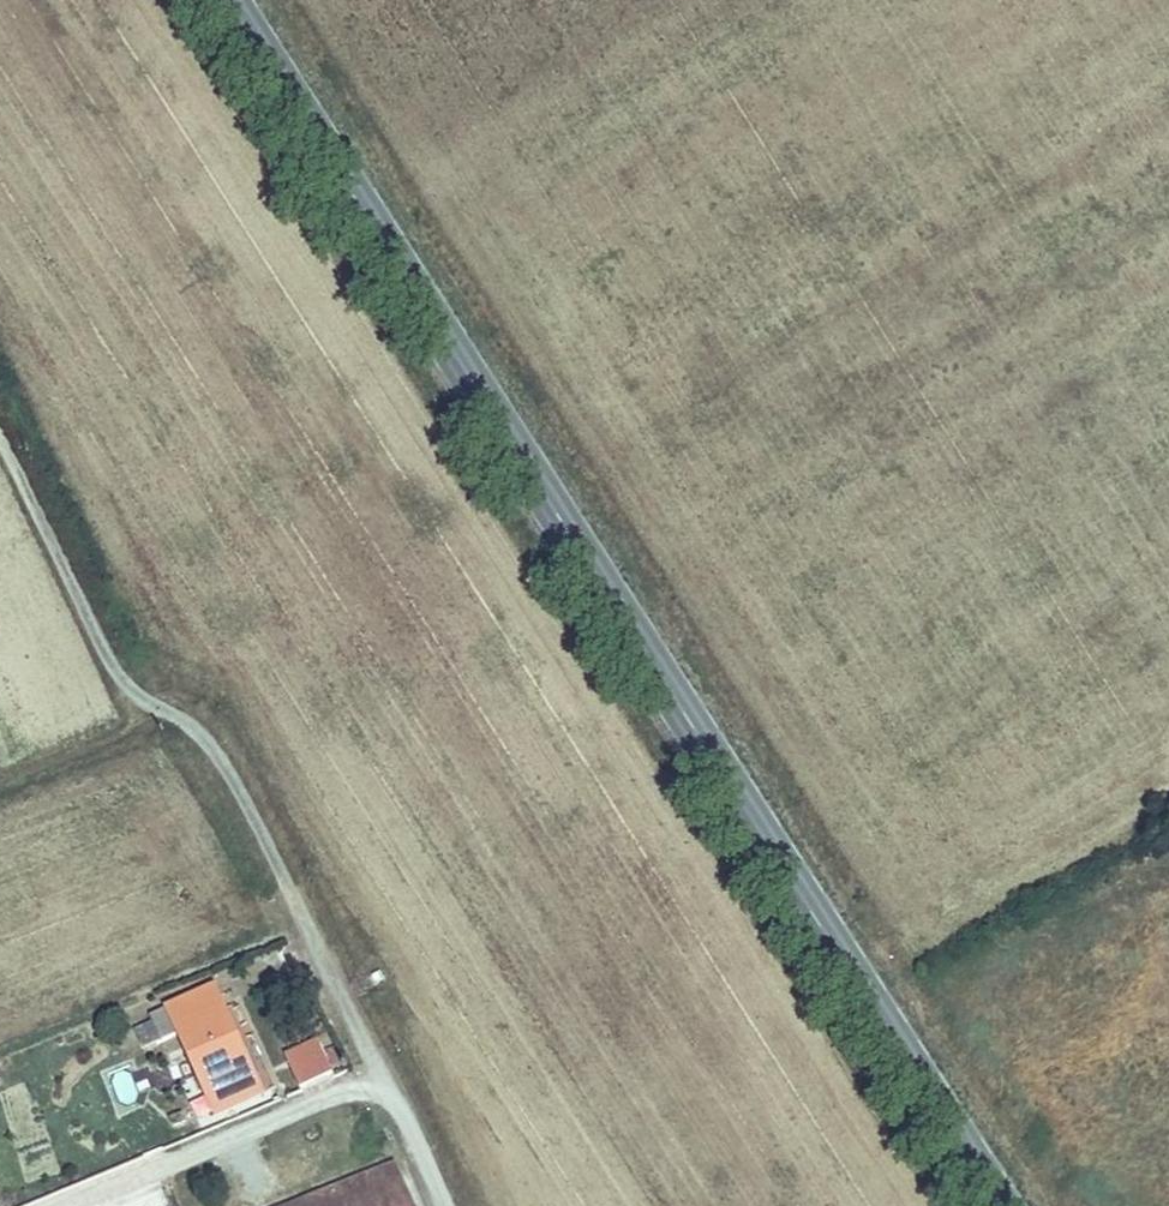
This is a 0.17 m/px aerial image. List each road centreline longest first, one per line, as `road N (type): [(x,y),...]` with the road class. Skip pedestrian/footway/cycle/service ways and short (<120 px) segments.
road 1 (secondary): [(993,1205),(213,0)]
road 2 (residential): [(443,1205),(392,1094),(360,1088),(324,1094),(50,1205)]

